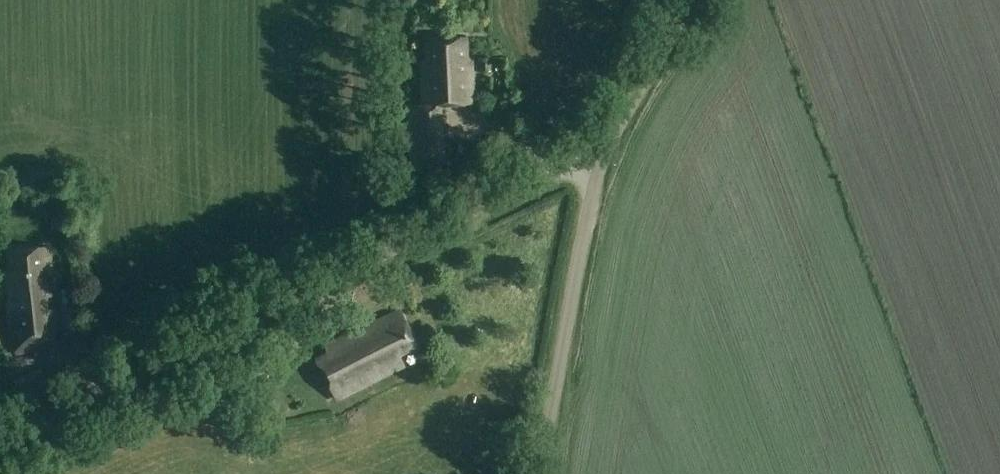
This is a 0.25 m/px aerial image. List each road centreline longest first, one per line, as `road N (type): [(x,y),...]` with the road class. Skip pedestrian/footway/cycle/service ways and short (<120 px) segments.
road 1 (unclassified): [(0,440),(558,171),(598,170)]
road 2 (unclassified): [(537,473),(598,170)]
road 3 (unclassified): [(598,170),(696,0)]

